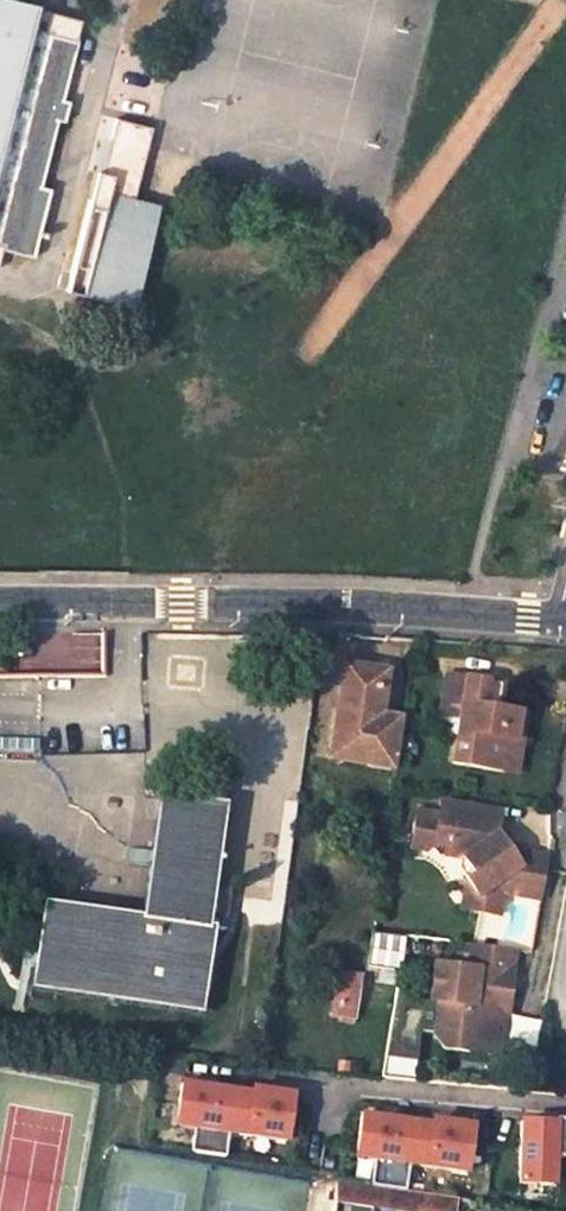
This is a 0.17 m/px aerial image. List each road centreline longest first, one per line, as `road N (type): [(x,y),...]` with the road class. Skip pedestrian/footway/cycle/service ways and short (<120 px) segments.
road 1 (unclassified): [(0,600),(345,604),(565,617)]

